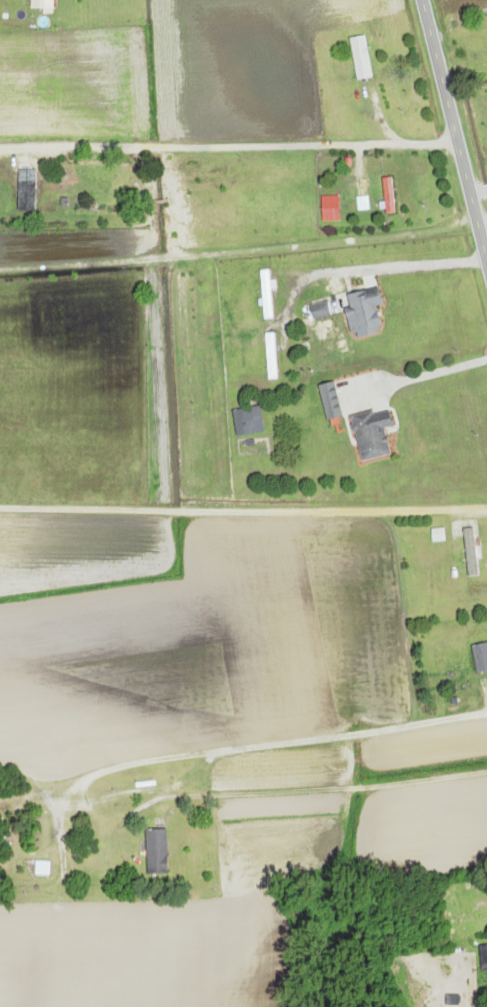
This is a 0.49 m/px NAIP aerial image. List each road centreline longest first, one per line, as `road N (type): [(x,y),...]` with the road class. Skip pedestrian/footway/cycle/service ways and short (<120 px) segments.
road 1 (residential): [(454,138),(0,150)]
road 2 (residential): [(486,716),(214,751),(126,743)]
road 3 (residential): [(223,1006),(173,831),(193,778),(214,751)]
road 4 (secondary): [(486,263),(420,0)]

